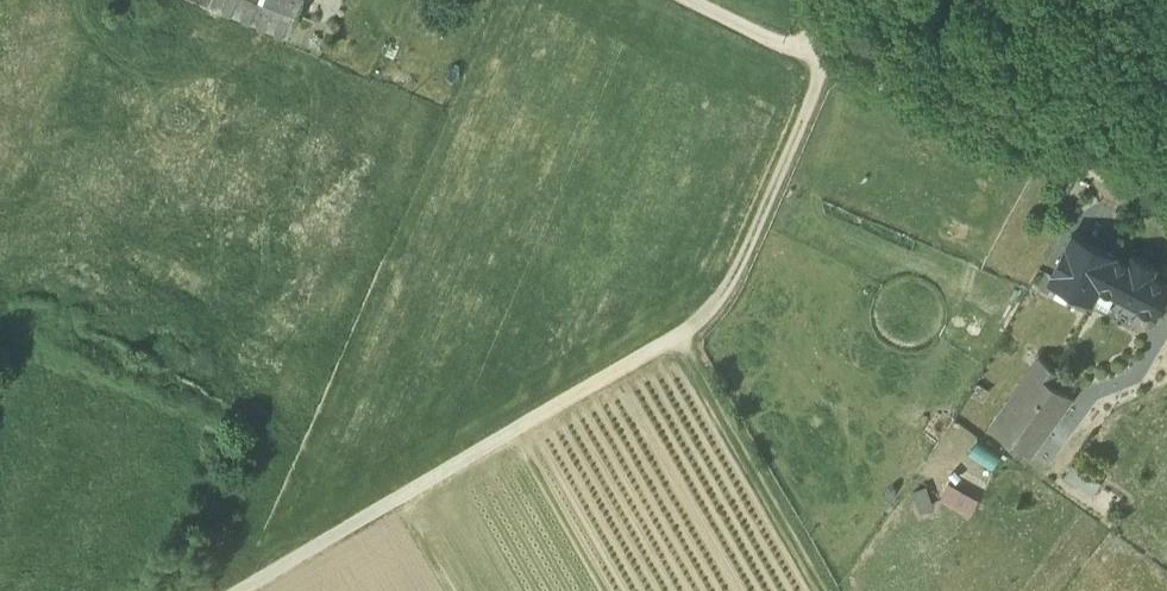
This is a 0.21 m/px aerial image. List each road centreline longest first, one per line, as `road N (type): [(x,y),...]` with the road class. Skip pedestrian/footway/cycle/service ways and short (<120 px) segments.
road 1 (track): [(681,335),(238,590)]
road 2 (unclassified): [(823,55),(1166,208)]
road 3 (track): [(823,55),(716,307),(681,335)]
road 4 (track): [(681,335),(829,590)]
road 5 (unclassified): [(695,0),(823,55)]

